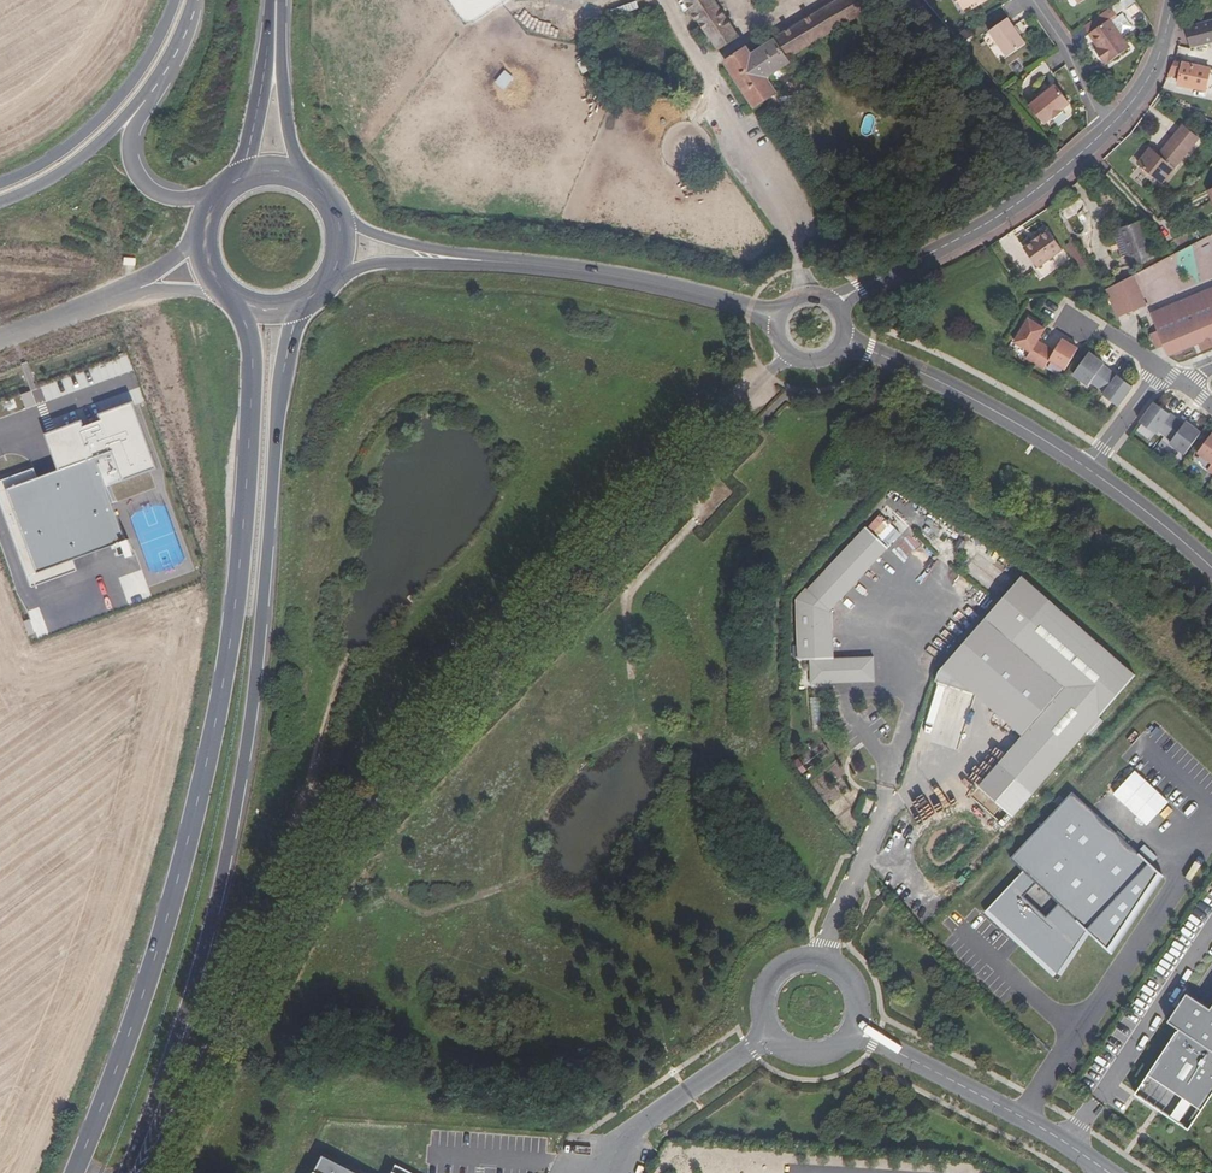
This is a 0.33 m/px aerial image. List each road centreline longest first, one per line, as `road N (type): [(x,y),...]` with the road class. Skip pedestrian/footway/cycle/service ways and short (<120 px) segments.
road 1 (tertiary): [(147,1172),(317,811),(759,380),(795,358)]
road 2 (primary): [(244,305),(252,367),(246,489),(222,688),(155,958),(74,1172)]
road 3 (primary): [(126,1172),(195,977),(237,808),(264,607),(279,405),(300,303)]
road 4 (secondary): [(750,310),(630,280),(455,259)]
road 5 (tertiary): [(859,287),(1002,216),(1105,134)]
road 6 (residential): [(854,1029),(1024,1119),(1107,1172)]
road 7 (tertiary): [(175,0),(154,50),(104,116),(0,184)]
road 8 (secondary): [(1090,472),(1012,421),(869,351)]
road 9 (tertiary): [(0,205),(78,160),(154,80)]
road 10 (tertiary): [(215,196),(173,201),(135,172),(129,148),(154,80)]
road 11 (primary): [(301,178),(285,107),(277,0)]
road 12 (primary): [(273,0),(241,176)]
road 13 (secondary): [(1211,573),(1090,472)]
road 14 (tertiary): [(1105,134),(1151,75),(1172,0)]
road 15 (residential): [(1036,0),(1068,45),(1105,134)]
road 16 (primary): [(215,196),(201,226),(202,258),(217,286),(244,305)]
road 17 (secondary): [(328,279),(374,265),(455,259)]
road 18 (secondary): [(455,259),(336,217)]
road 19 (residential): [(1090,472),(1161,369)]

